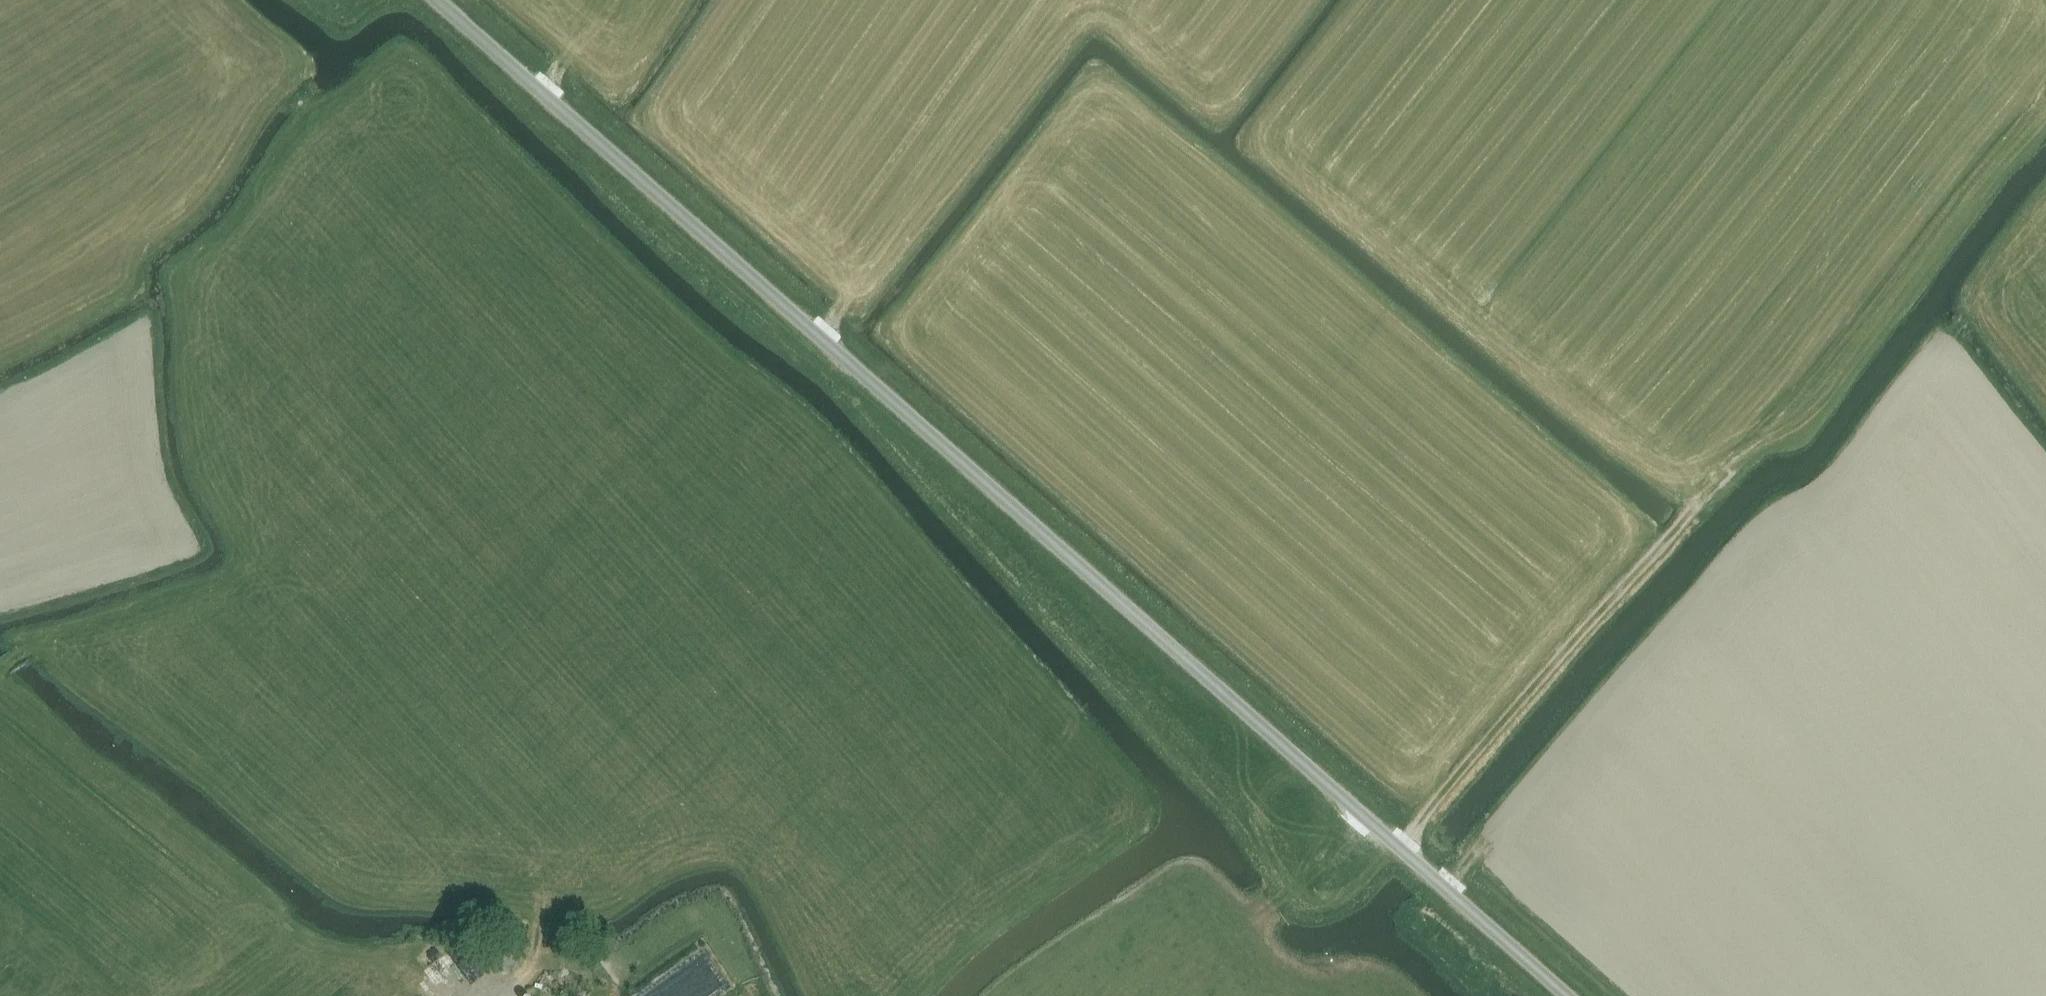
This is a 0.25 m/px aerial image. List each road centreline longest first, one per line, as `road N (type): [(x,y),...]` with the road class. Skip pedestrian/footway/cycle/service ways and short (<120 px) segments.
road 1 (unclassified): [(1564,995),(432,0)]

